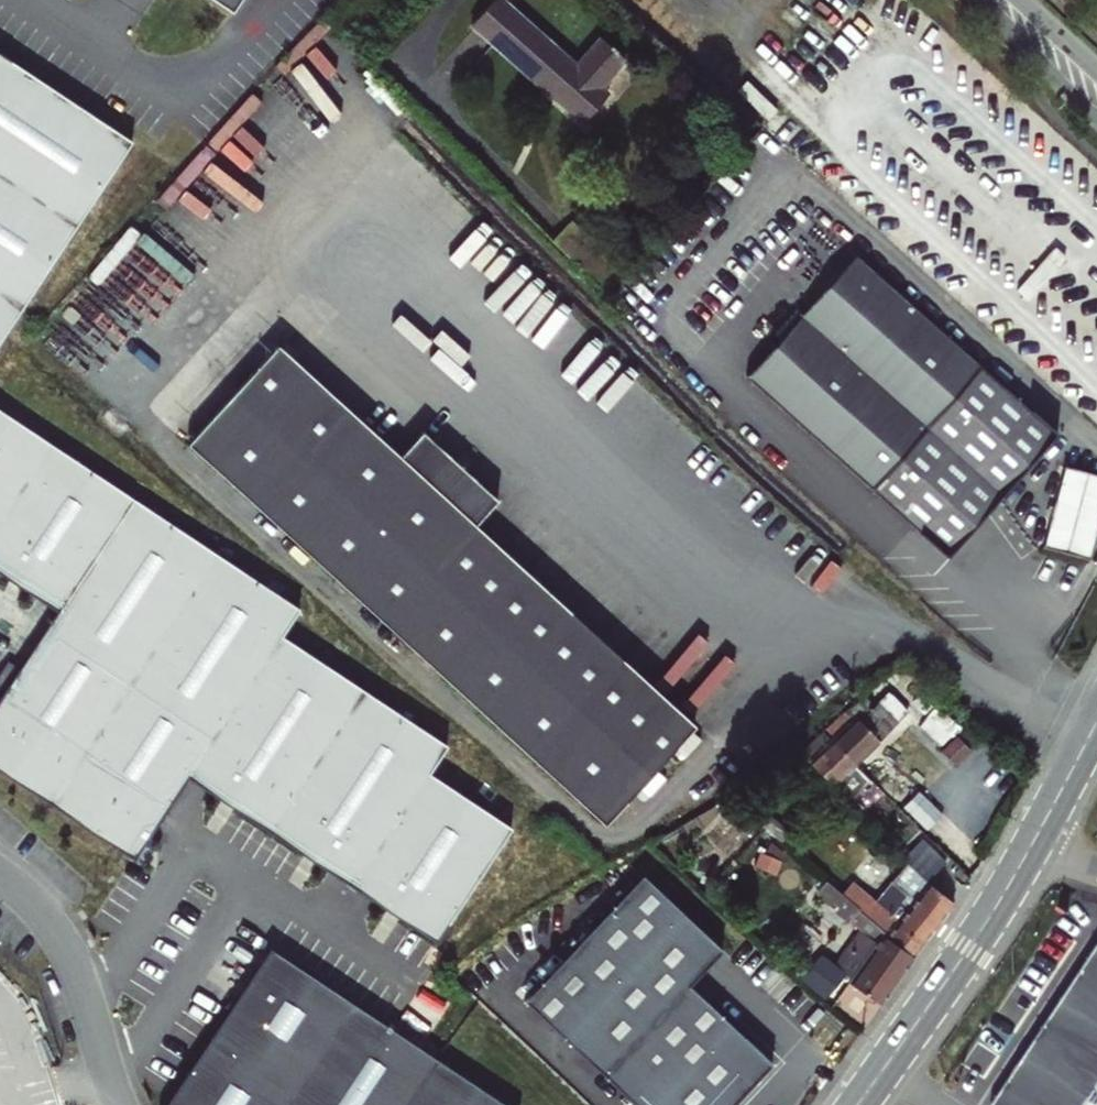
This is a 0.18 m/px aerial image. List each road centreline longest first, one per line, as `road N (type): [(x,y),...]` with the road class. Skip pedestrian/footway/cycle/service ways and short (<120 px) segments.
road 1 (secondary): [(1015,840),(836,1104)]
road 2 (secondary): [(879,1104),(985,956),(1047,850)]
road 3 (unclassified): [(120,1104),(80,980),(56,935),(0,876)]
road 4 (secondary): [(1096,685),(1015,840)]
road 5 (primary): [(985,0),(1096,115)]

